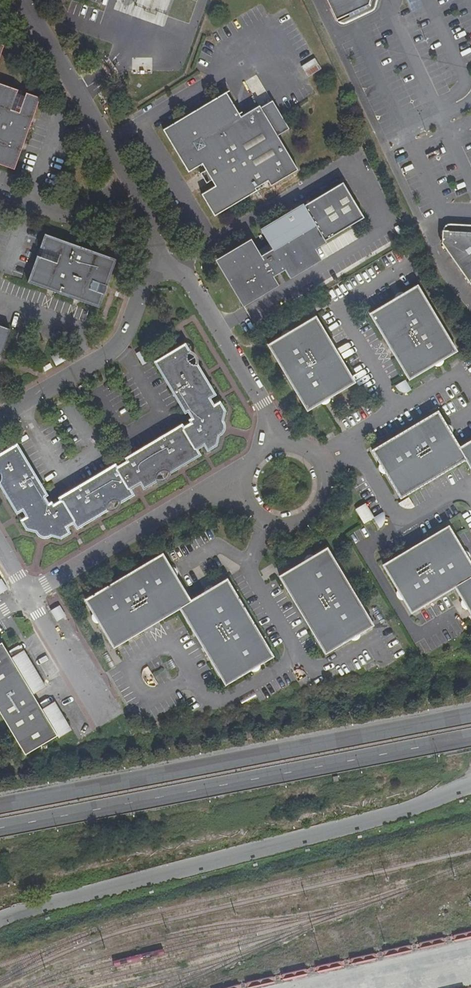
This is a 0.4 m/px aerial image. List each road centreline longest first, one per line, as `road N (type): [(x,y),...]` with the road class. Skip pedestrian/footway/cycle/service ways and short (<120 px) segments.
road 1 (unclassified): [(470,784),(400,812),(0,920)]
road 2 (trunk): [(470,715),(0,805)]
road 3 (trunk): [(0,828),(470,738)]
road 4 (residential): [(247,495),(205,493),(27,595)]
road 5 (residential): [(154,259),(192,282),(288,444)]
road 6 (unclassified): [(0,415),(116,347),(154,259)]
road 7 (unclassified): [(130,179),(24,0)]
road 8 (residential): [(247,495),(271,519),(295,520),(314,507),(323,489),(317,462),(288,444)]
road 9 (residential): [(0,194),(58,215),(130,179)]

